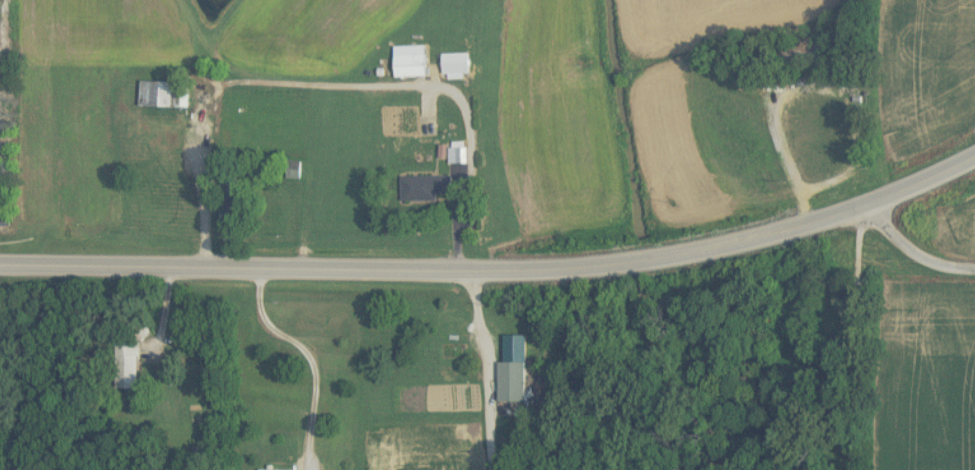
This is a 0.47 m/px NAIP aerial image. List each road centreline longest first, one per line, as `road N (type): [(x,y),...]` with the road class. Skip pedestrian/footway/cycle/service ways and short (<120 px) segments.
road 1 (secondary): [(647,253),(474,272),(0,261)]
road 2 (residential): [(207,263),(207,104),(219,87),(440,86),(463,102),(470,121),(457,271)]
road 3 (secondary): [(974,153),(863,205),(647,253)]
road 4 (residential): [(873,200),(919,250),(974,264)]

